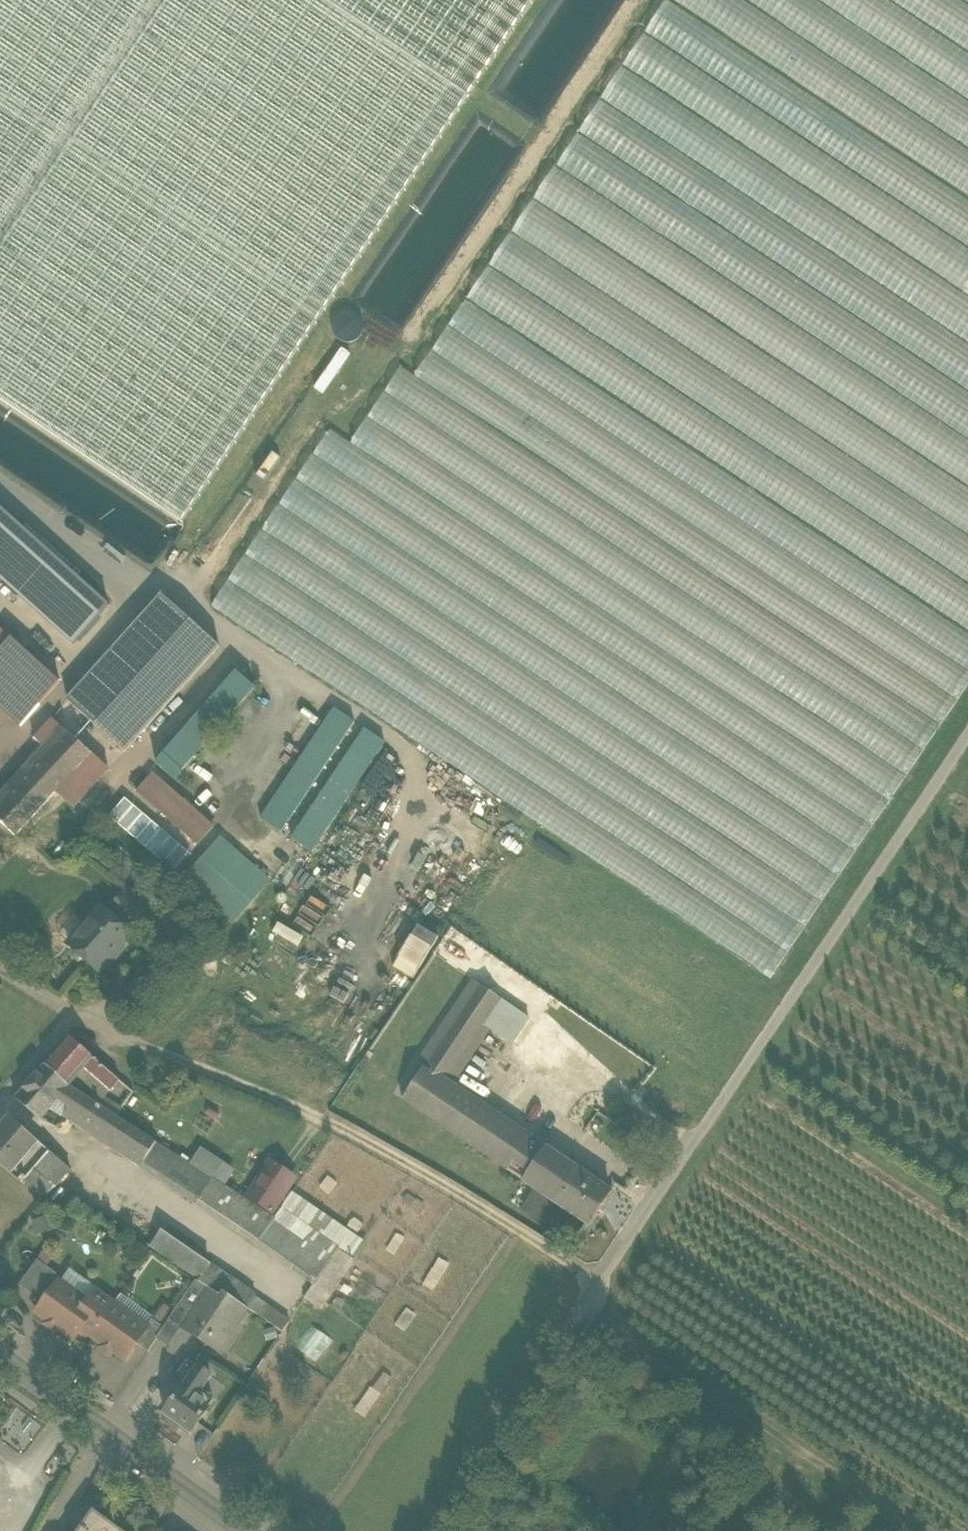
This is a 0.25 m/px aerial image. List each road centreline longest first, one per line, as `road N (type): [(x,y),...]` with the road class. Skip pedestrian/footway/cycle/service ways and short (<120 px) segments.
road 1 (track): [(967,732),(595,1288)]
road 2 (secondary): [(246,1530),(0,1354)]

